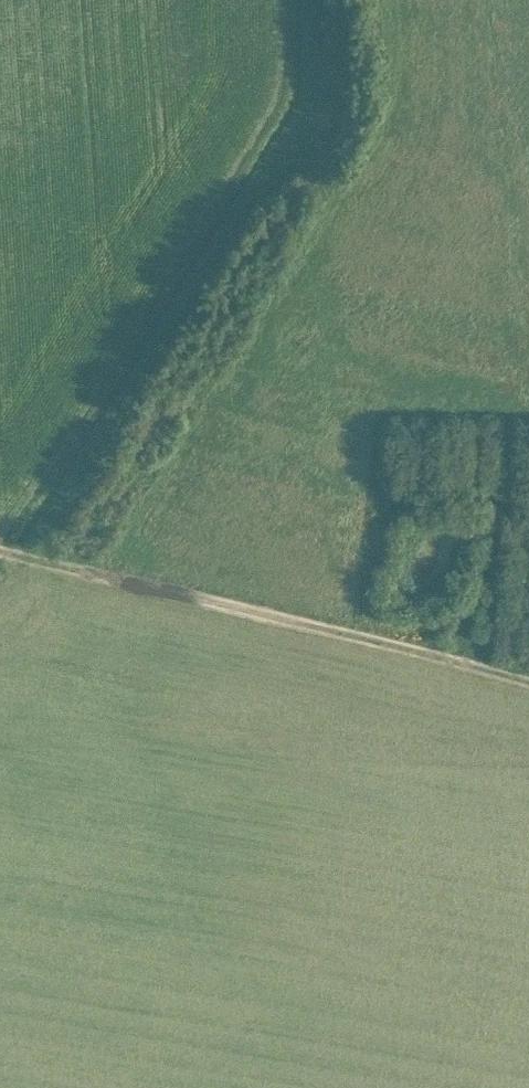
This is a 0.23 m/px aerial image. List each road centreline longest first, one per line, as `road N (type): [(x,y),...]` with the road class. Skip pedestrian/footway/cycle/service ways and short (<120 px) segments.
road 1 (track): [(0,551),(528,682)]

